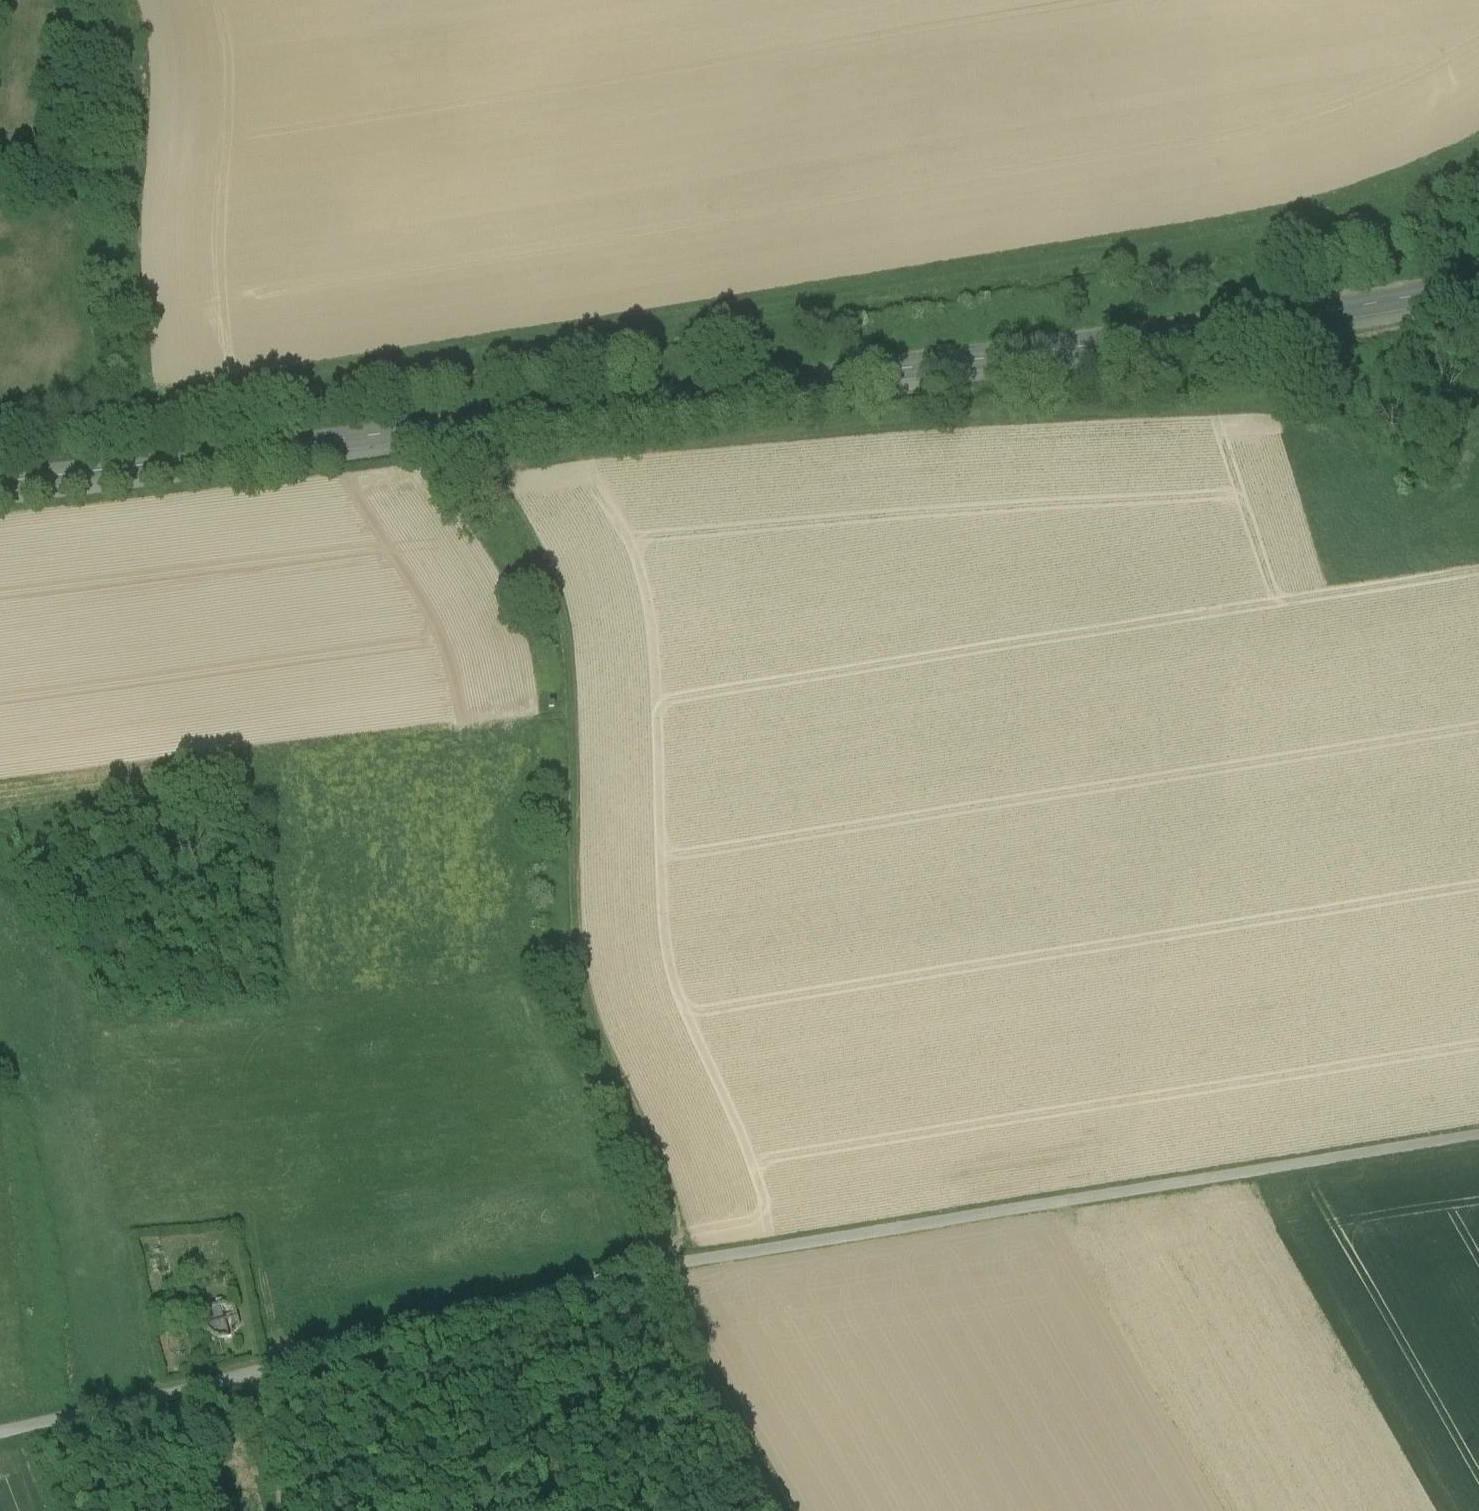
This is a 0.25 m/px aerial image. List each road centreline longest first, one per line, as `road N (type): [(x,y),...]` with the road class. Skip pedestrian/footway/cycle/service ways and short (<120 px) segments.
road 1 (track): [(0,1433),(450,1319),(646,1287),(997,1202),(1478,1126)]
road 2 (unclassified): [(0,478),(1027,351),(1478,278)]
road 3 (track): [(646,1287),(791,1510)]

